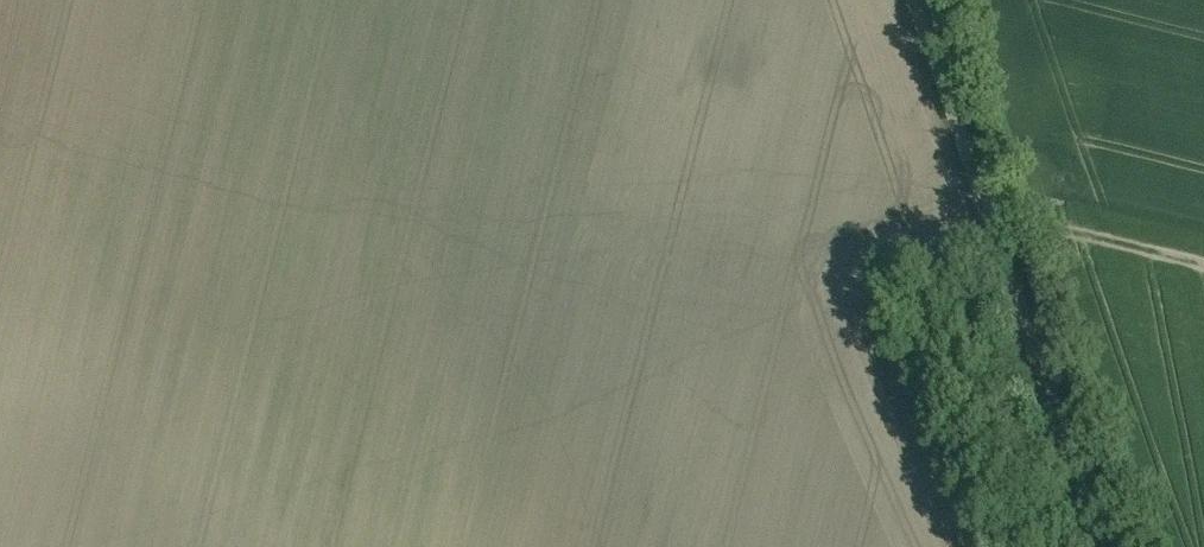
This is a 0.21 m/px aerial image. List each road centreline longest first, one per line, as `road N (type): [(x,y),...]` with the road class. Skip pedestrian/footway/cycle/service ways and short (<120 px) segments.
road 1 (unclassified): [(914,0),(1105,546)]

